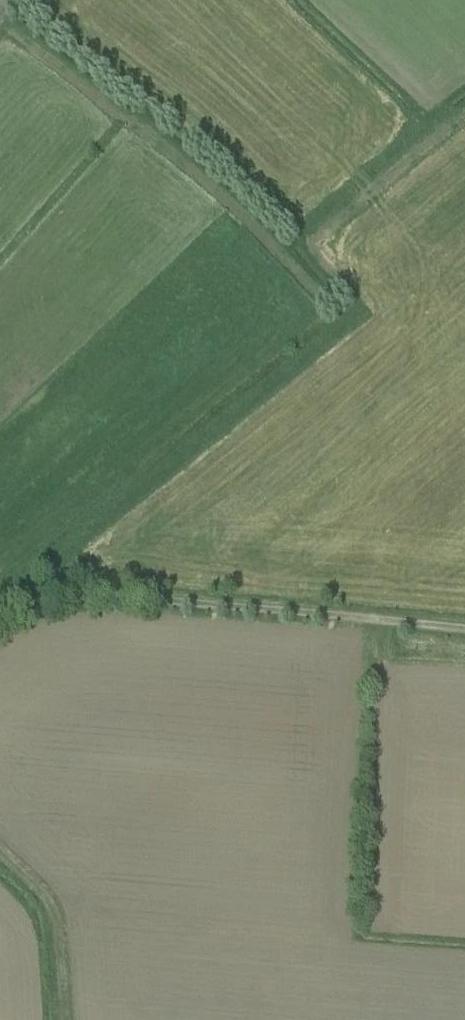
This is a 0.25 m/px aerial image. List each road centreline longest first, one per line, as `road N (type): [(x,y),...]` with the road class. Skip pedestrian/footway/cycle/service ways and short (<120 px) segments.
road 1 (track): [(0,622),(93,605),(464,627)]

